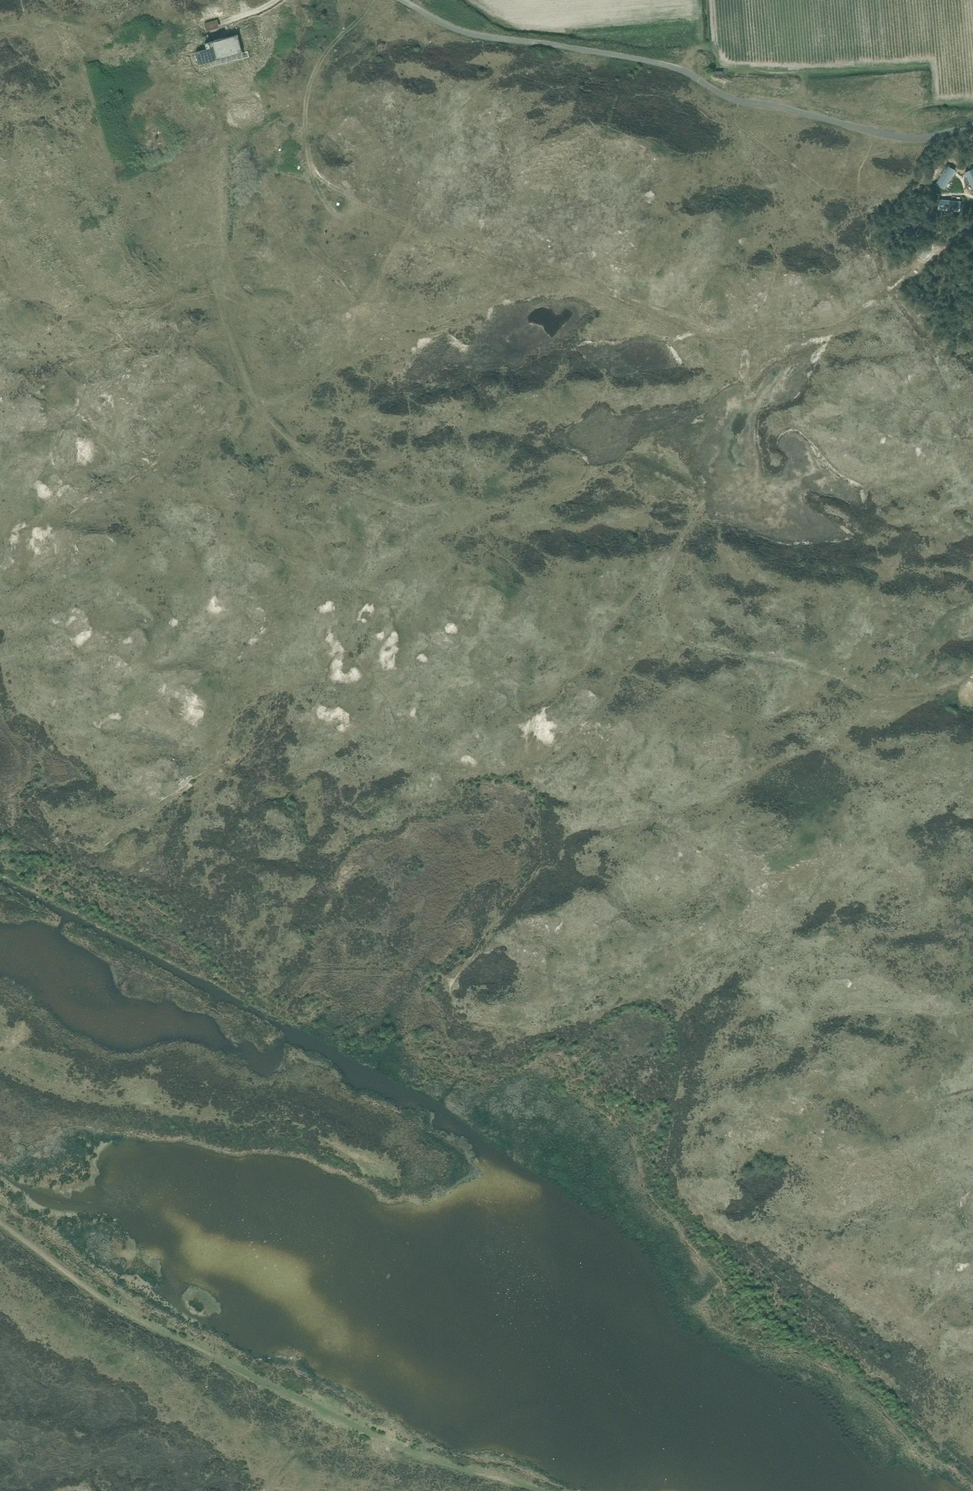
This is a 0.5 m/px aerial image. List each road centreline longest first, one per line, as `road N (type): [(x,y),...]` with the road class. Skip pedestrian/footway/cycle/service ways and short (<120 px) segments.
road 1 (track): [(0,1221),(161,1332),(396,1442),(549,1490)]
road 2 (unclassified): [(972,126),(914,138),(881,133),(731,99),(646,60),(476,36),(399,0)]

